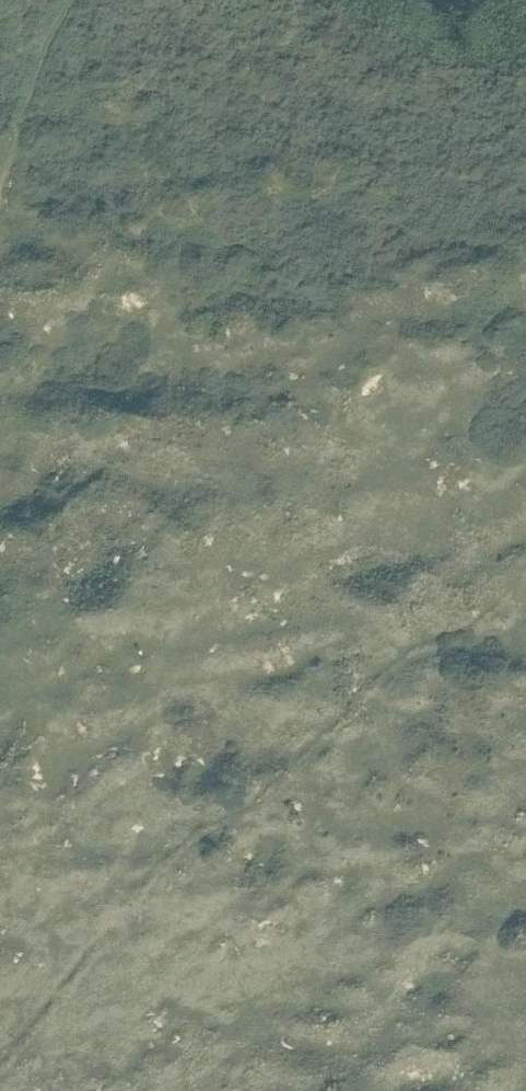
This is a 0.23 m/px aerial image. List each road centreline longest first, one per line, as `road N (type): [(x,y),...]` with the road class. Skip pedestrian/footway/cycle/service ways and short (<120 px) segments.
road 1 (track): [(71,0),(0,183)]

